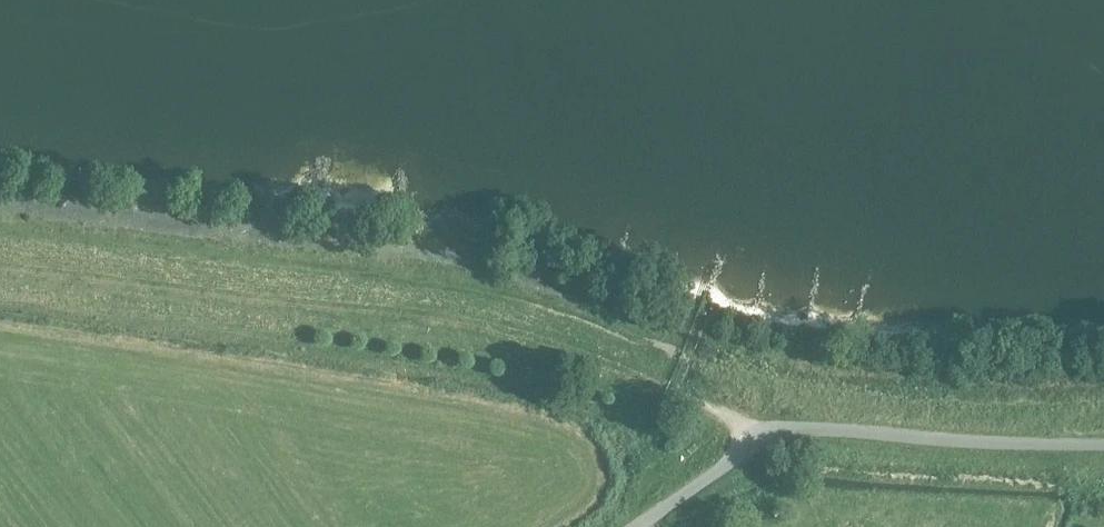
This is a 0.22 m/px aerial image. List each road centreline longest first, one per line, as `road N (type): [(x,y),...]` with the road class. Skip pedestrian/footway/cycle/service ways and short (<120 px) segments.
road 1 (track): [(0,276),(503,344),(674,388),(761,443)]
road 2 (unclassified): [(1103,443),(813,431),(761,443)]
road 3 (unclassified): [(634,526),(761,443)]

